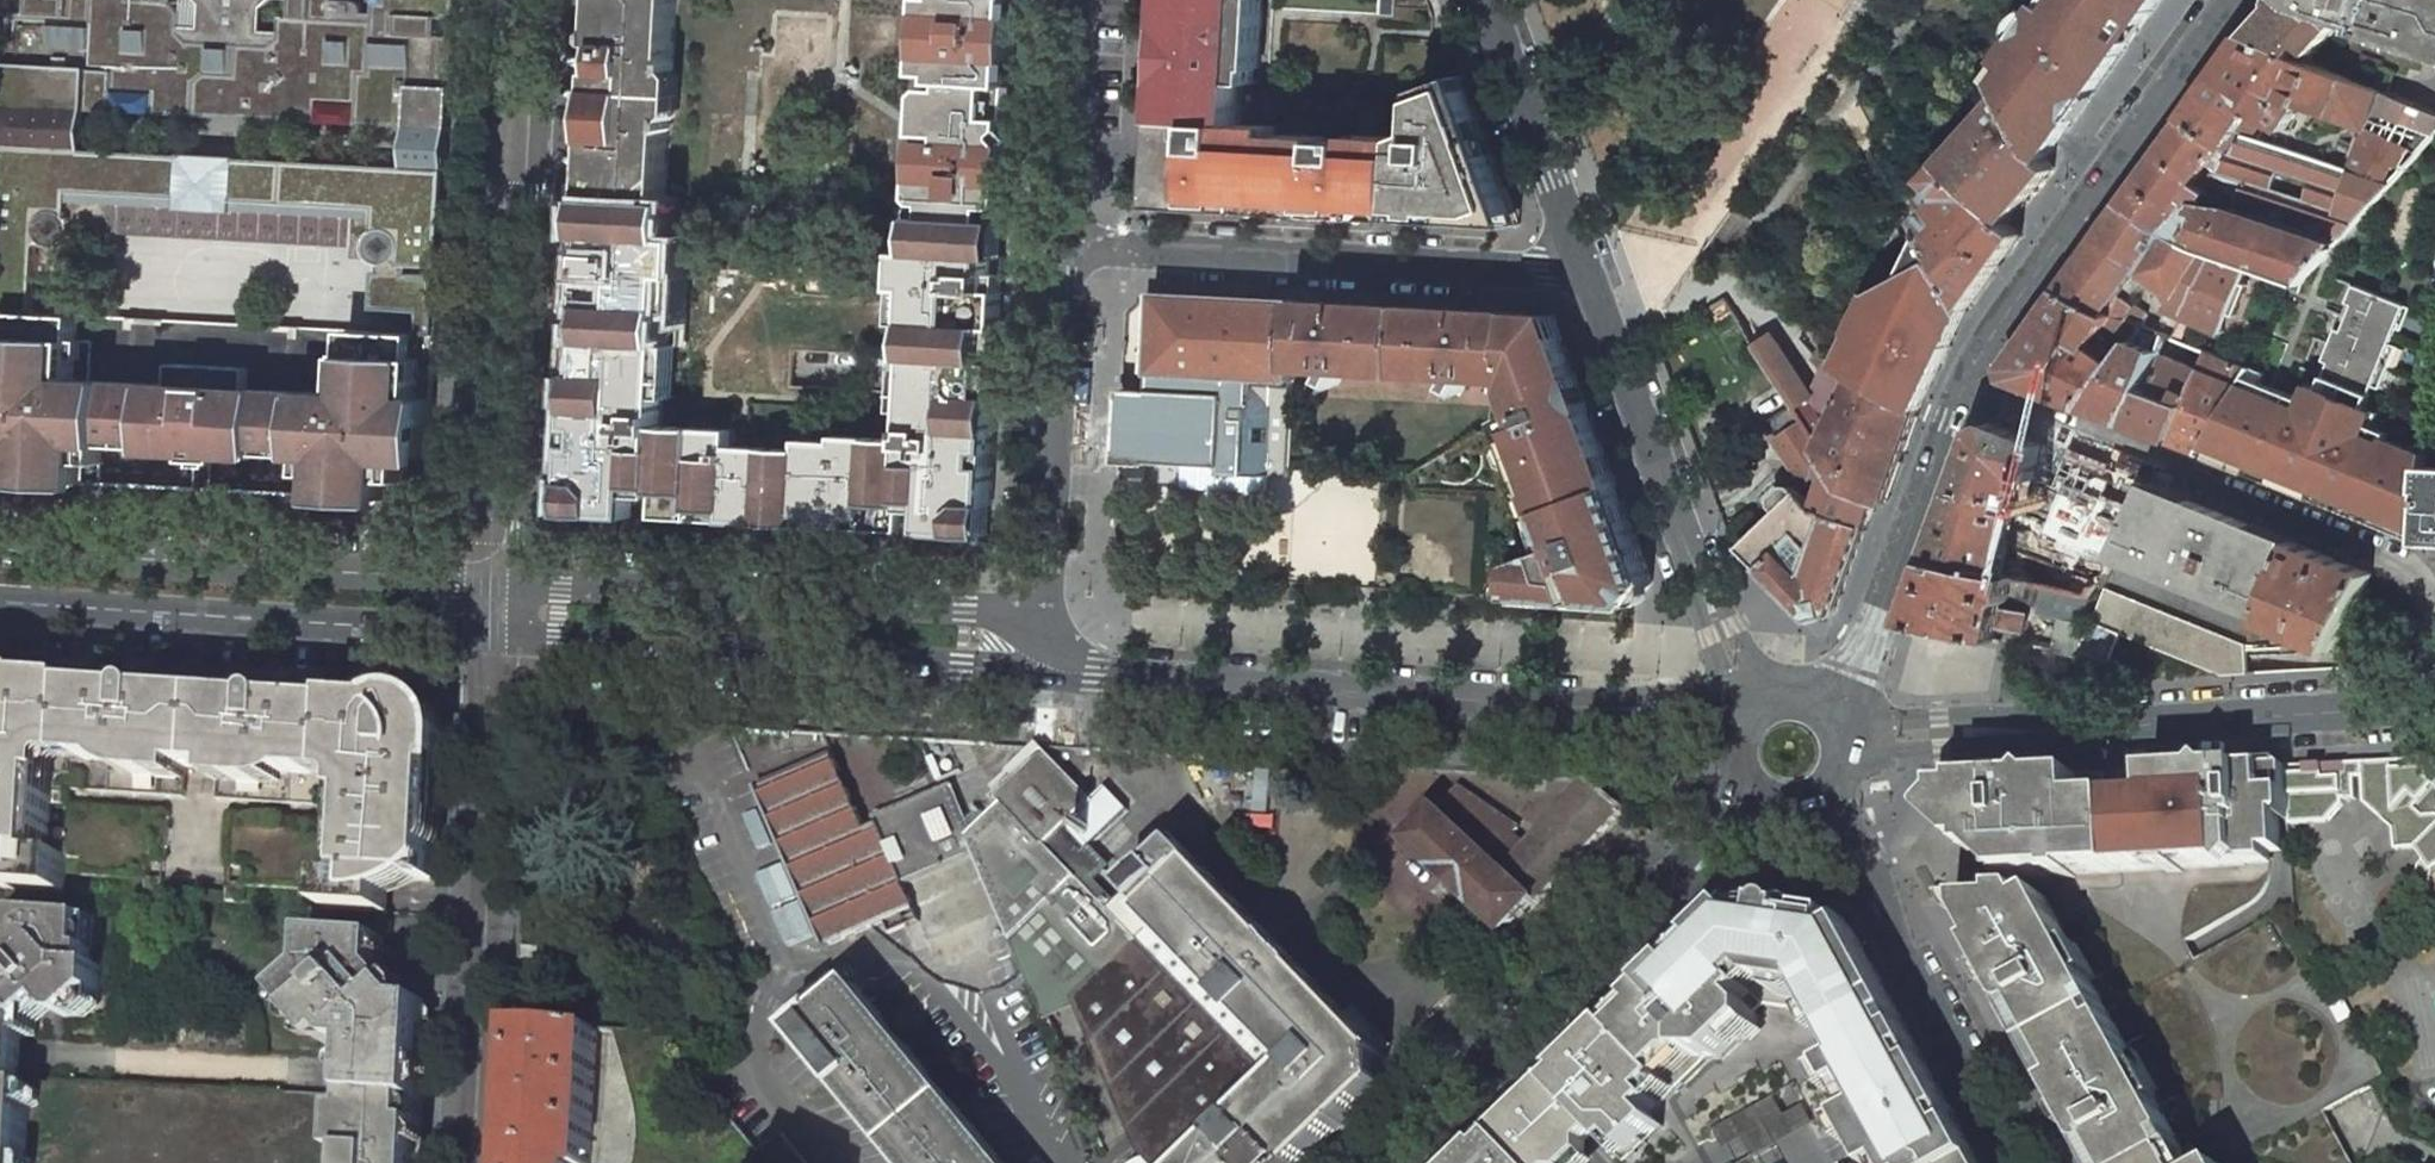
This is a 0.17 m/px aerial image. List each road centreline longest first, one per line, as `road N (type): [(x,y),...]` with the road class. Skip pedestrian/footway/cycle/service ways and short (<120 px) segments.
road 1 (tertiary): [(1061,671),(1601,715),(1791,740)]
road 2 (tertiary): [(1791,740),(2430,704)]
road 3 (tertiary): [(476,636),(1061,671)]
road 4 (residential): [(520,584),(552,0)]
road 5 (secondary): [(1398,1162),(1719,839),(1791,740)]
road 6 (residential): [(2434,631),(2425,582),(2382,553),(1963,389)]
road 7 (residential): [(476,636),(479,880),(464,1162)]
road 8 (residential): [(1065,247),(1590,274)]
road 9 (tertiary): [(1042,606),(520,584)]
road 10 (tertiary): [(520,584),(0,554)]
road 11 (residential): [(1791,740),(1722,627),(1590,274)]
road 12 (tertiary): [(0,612),(476,636)]
road 13 (secondary): [(1963,389),(1993,334),(2237,0)]
road 14 (residential): [(2010,1162),(1847,866),(1791,740)]
road 15 (secondary): [(1791,740),(1867,636),(1963,389)]
road 16 (residential): [(1065,247),(1042,606)]
road 17 (residential): [(1590,274),(1485,0)]
road 18 (residential): [(1078,0),(1065,247)]

